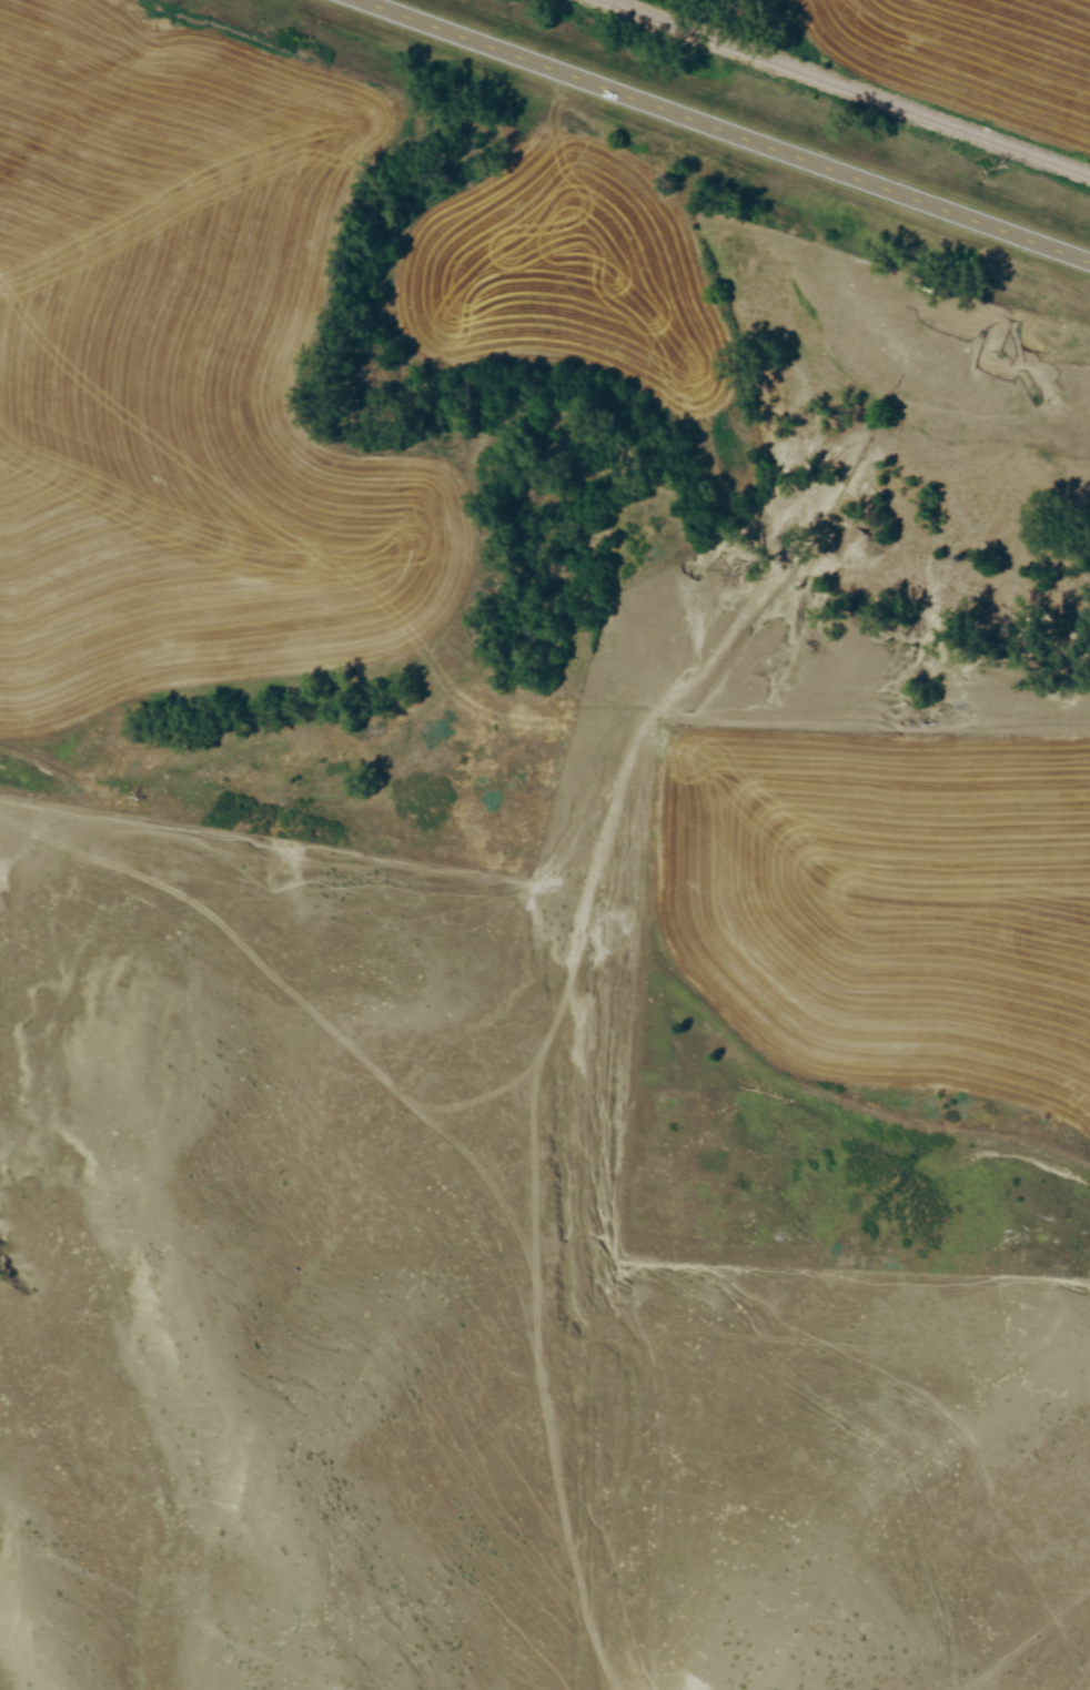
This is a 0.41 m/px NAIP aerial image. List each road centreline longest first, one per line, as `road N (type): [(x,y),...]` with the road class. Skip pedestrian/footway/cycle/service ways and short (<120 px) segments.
road 1 (primary): [(358,0),(1089,261)]

